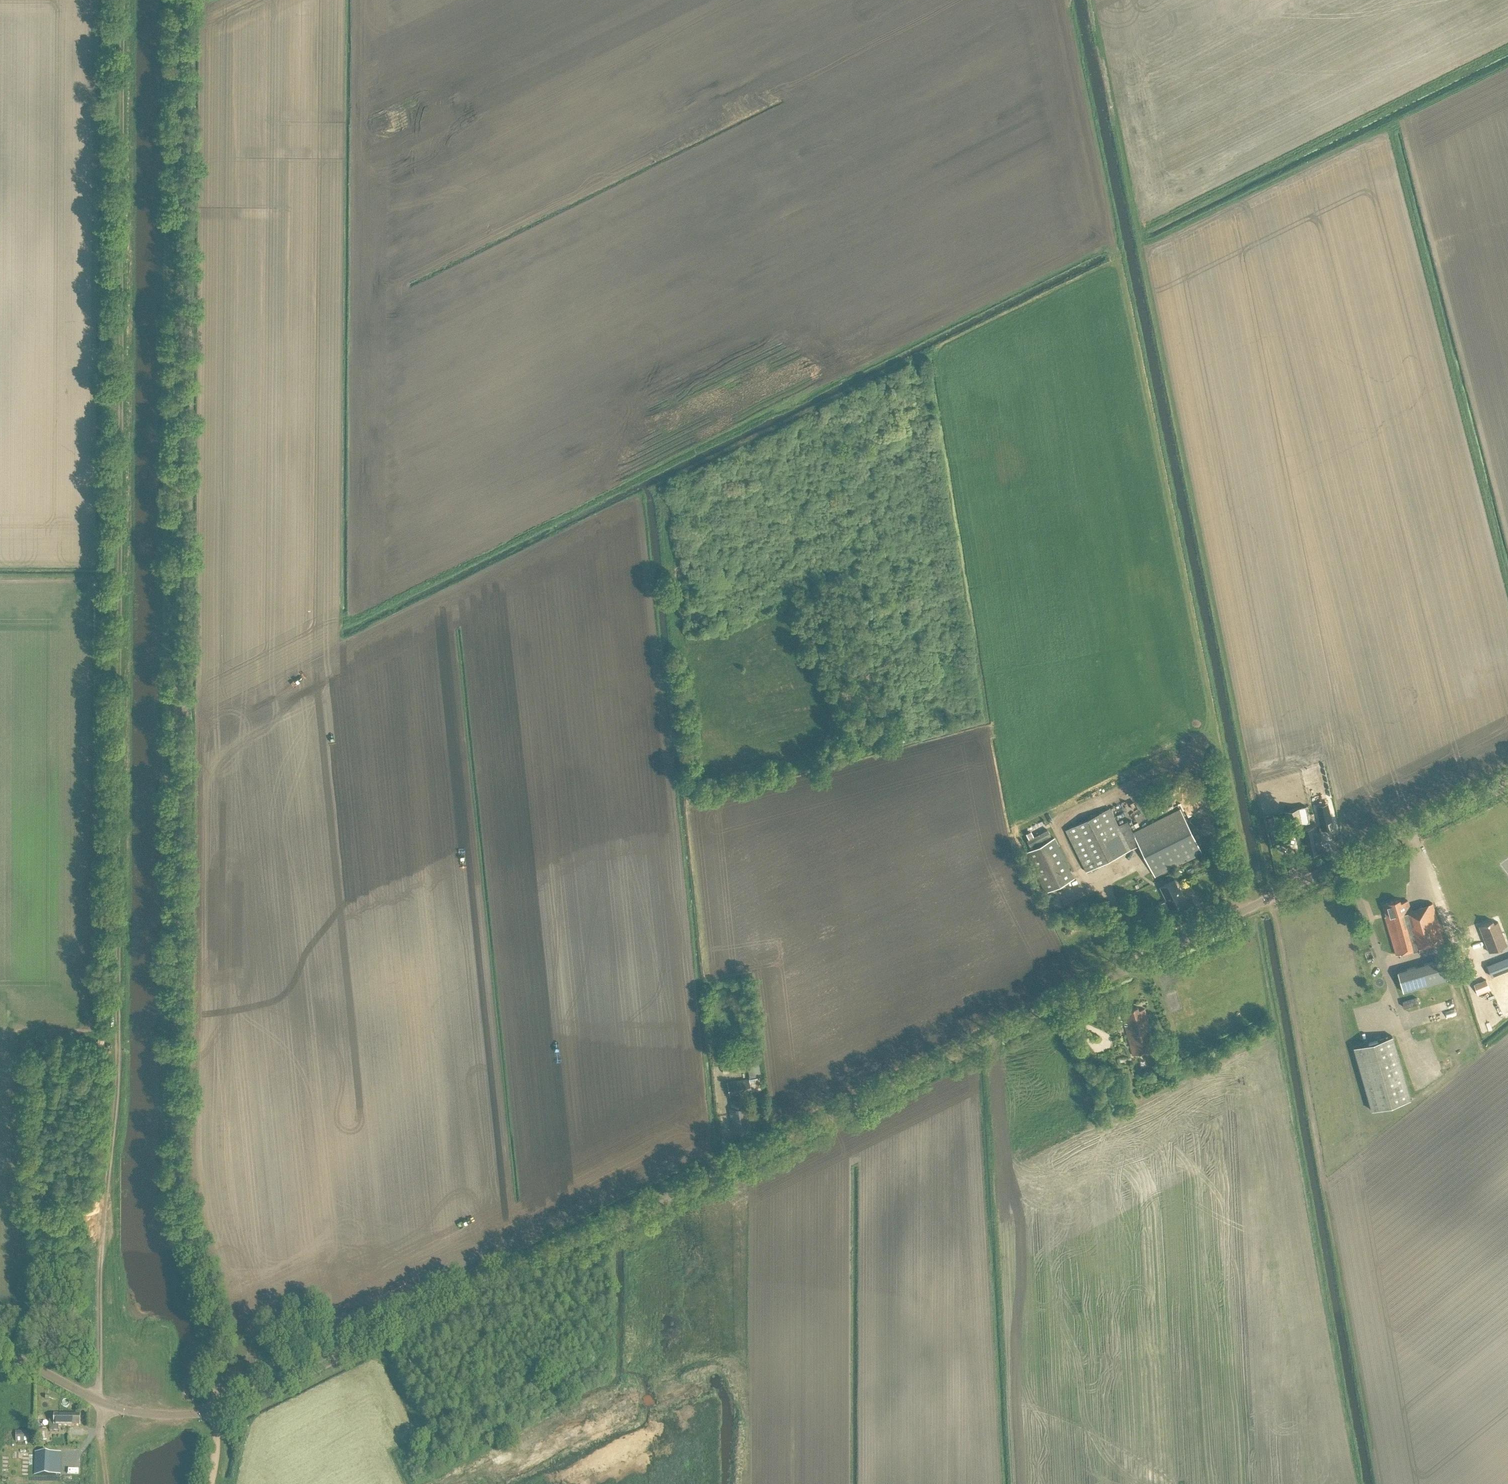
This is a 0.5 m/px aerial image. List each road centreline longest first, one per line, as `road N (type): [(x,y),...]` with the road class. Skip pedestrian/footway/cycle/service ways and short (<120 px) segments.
road 1 (unclassified): [(1507,777),(215,1416),(100,1404),(0,1352)]
road 2 (track): [(182,0),(179,1180),(212,1319),(215,1386)]

